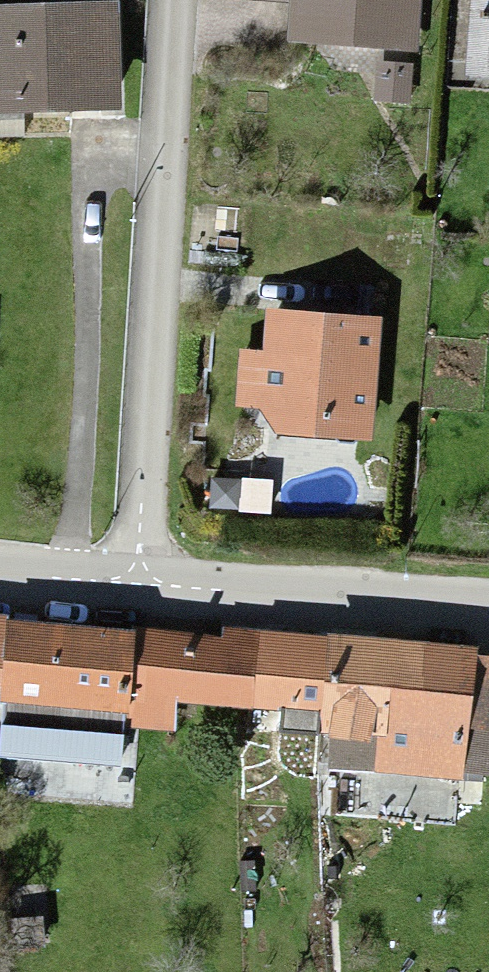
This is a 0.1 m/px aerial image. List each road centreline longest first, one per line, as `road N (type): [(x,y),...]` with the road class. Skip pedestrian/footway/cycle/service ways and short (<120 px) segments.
road 1 (residential): [(128,588),(170,0)]
road 2 (tertiary): [(488,611),(128,588)]
road 3 (tertiary): [(128,588),(0,579)]

